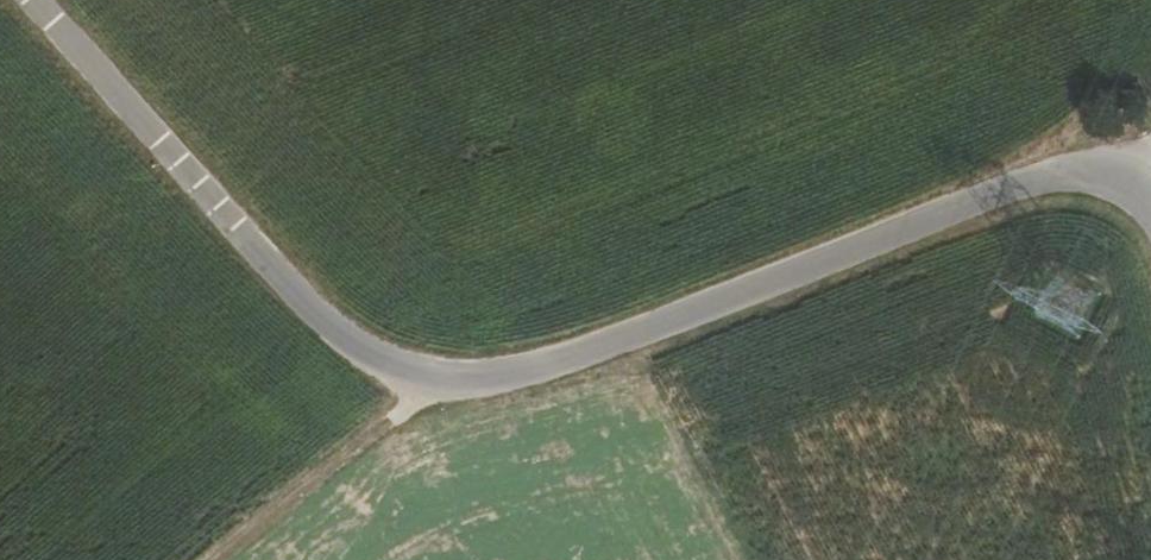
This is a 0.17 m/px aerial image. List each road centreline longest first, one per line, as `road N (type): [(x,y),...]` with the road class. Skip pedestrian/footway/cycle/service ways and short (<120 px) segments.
road 1 (unclassified): [(35,0),(353,350),(438,377),(516,373),(1087,170),(1150,203)]
road 2 (track): [(438,377),(231,559)]

